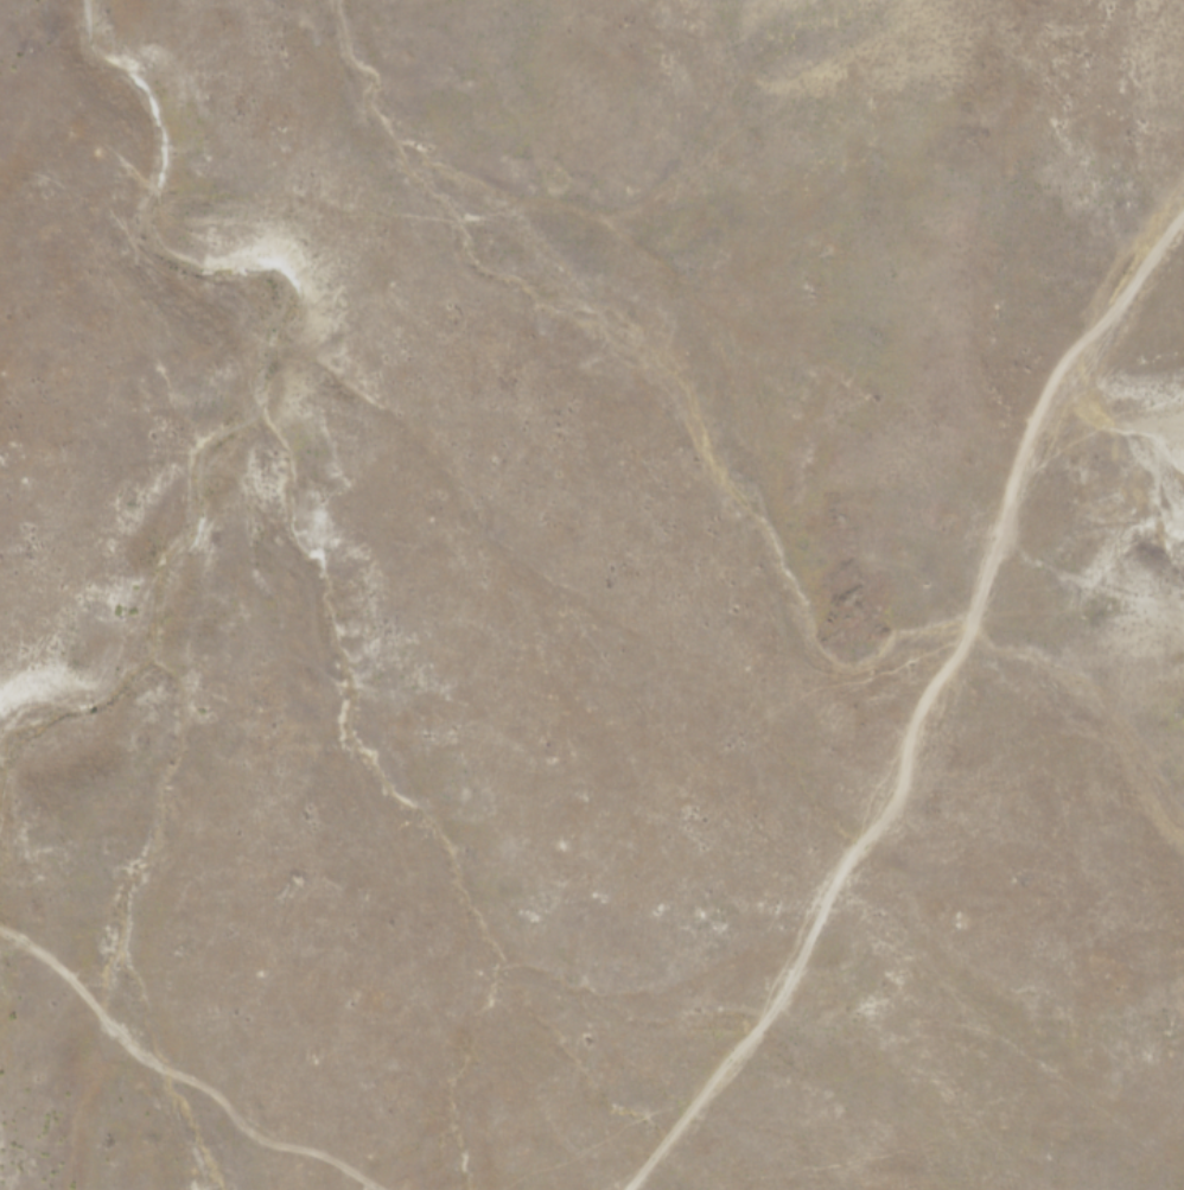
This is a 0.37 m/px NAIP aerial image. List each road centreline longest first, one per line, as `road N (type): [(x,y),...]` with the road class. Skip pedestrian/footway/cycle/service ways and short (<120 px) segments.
road 1 (track): [(1183,215),(1112,317),(1078,345),(1037,416),(965,645),(922,702),(893,797),(830,884),(752,1038),(628,1189)]
road 2 (track): [(381,1189),(318,1153),(265,1141),(242,1126),(222,1100),(149,1059),(57,962),(0,928)]

